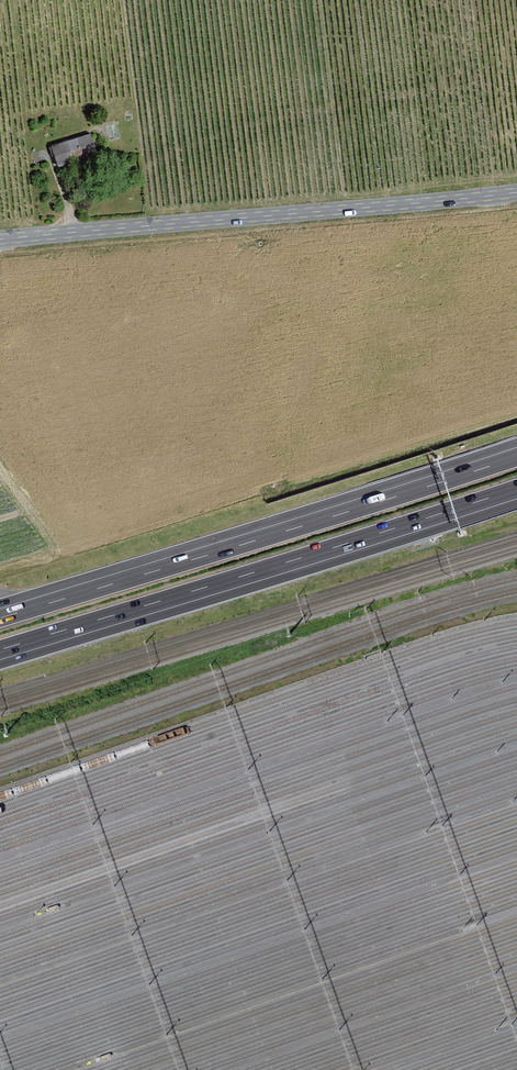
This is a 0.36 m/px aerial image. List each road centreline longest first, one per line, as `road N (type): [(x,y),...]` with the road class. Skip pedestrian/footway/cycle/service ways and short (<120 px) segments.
road 1 (motorway): [(516,457),(0,618)]
road 2 (motorway): [(0,649),(516,488)]
road 3 (tertiary): [(0,239),(516,192)]

